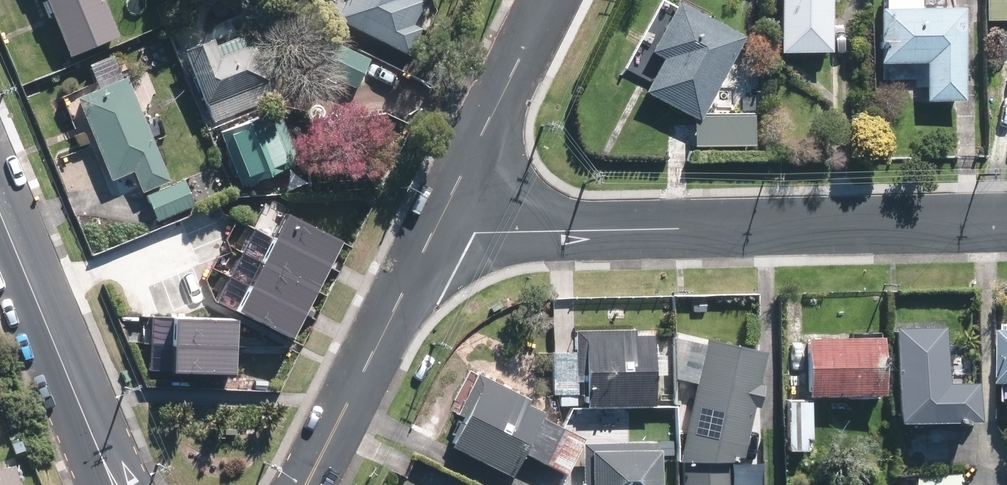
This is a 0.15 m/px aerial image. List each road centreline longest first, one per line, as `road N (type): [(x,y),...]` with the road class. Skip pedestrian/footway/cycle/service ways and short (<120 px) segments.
road 1 (residential): [(1006,218),(436,232)]
road 2 (secondary): [(0,219),(110,475)]
road 3 (residential): [(436,232),(314,475)]
road 4 (residential): [(552,0),(436,232)]

